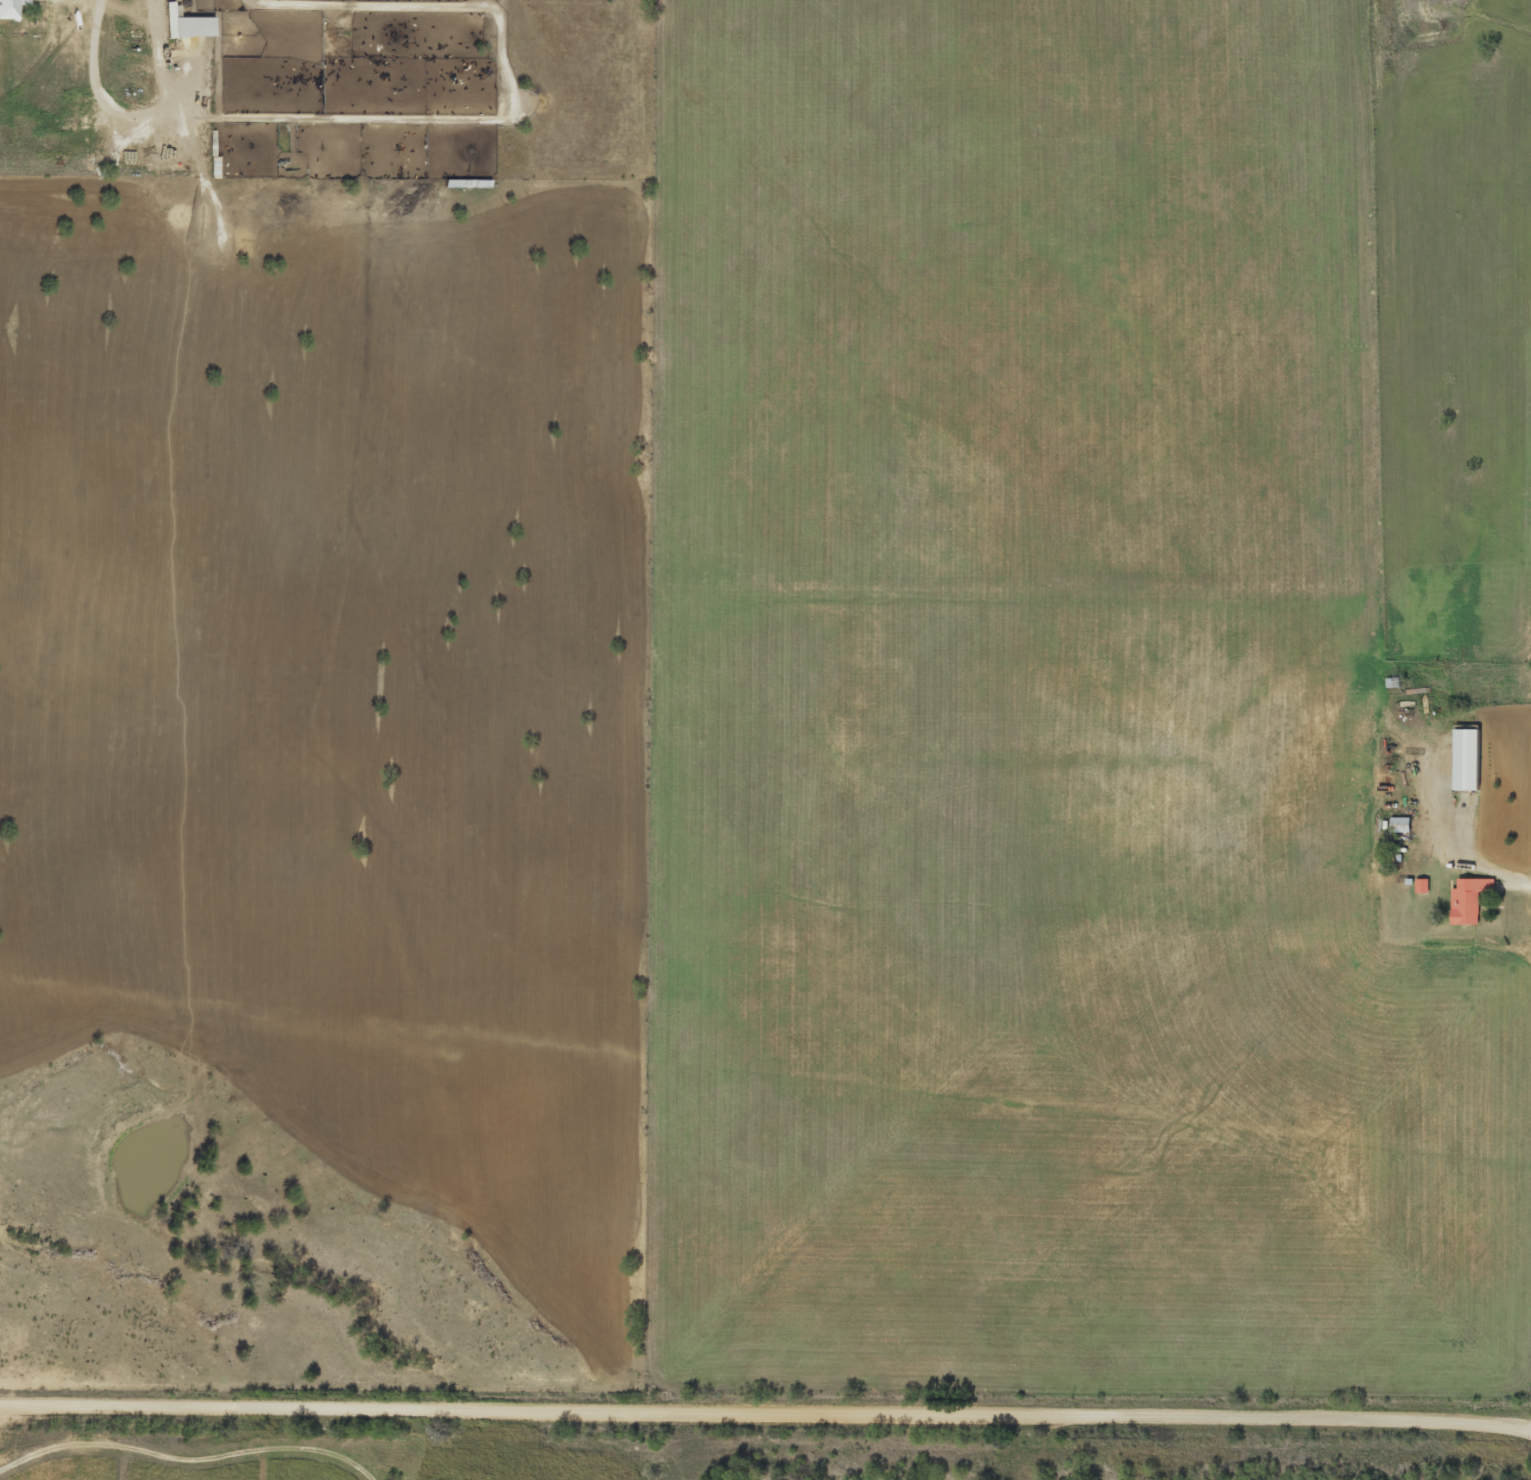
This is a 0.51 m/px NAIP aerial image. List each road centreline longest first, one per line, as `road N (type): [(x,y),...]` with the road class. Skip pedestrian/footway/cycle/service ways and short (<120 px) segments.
road 1 (residential): [(1530,1417),(0,1422)]

